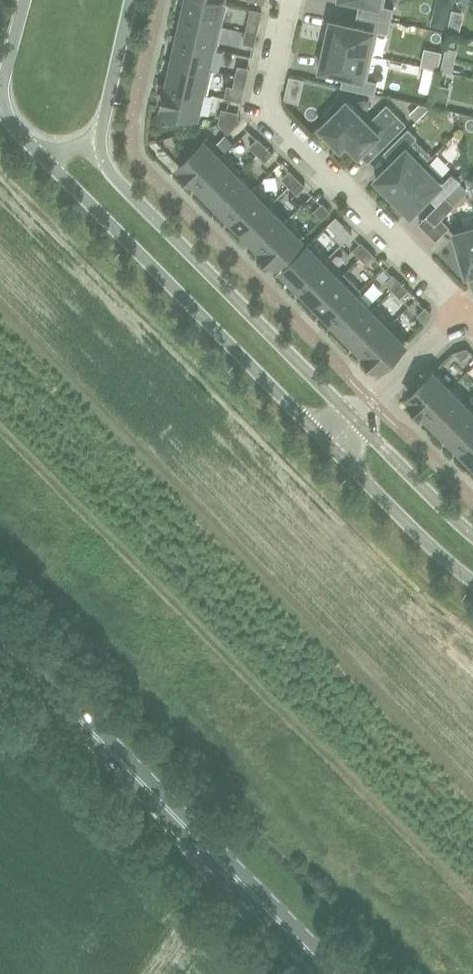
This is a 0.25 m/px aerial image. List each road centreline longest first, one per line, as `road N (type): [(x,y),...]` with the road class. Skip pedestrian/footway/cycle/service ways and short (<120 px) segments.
road 1 (primary): [(331,973),(0,640)]
road 2 (tertiary): [(44,158),(332,448)]
road 3 (residential): [(293,0),(269,106),(466,310)]
road 4 (tertiary): [(356,423),(118,183),(101,146)]
road 5 (tertiary): [(332,448),(472,581)]
road 6 (tertiary): [(24,0),(4,106),(44,158)]
road 7 (tertiary): [(472,537),(356,423)]
road 8 (residential): [(356,423),(466,310)]
road 9 (tertiary): [(101,146),(131,0)]

